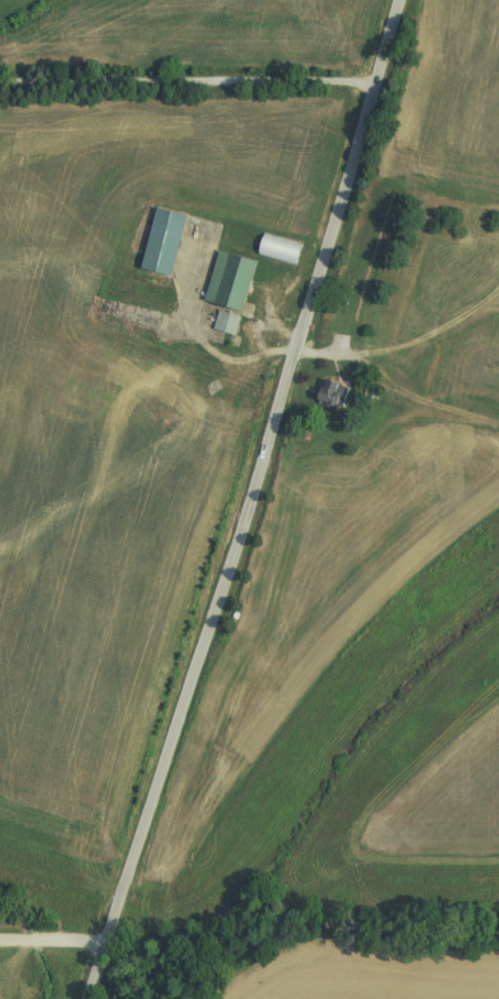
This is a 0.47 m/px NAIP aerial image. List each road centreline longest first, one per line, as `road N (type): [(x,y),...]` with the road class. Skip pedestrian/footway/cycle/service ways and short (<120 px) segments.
road 1 (tertiary): [(93,998),(225,600),(402,0)]
road 2 (residential): [(299,352),(416,344),(498,298)]

